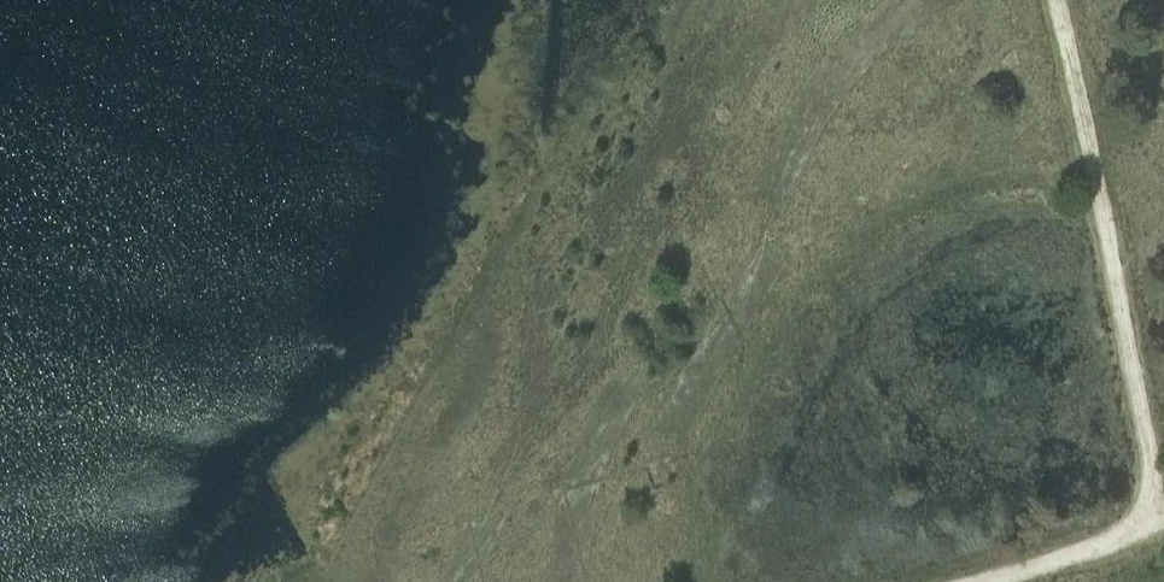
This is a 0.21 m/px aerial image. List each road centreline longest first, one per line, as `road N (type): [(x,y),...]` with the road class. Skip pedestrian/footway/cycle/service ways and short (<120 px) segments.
road 1 (track): [(1054,0),(1131,327),(1151,456),(1163,484)]
road 2 (track): [(1163,524),(983,581)]

